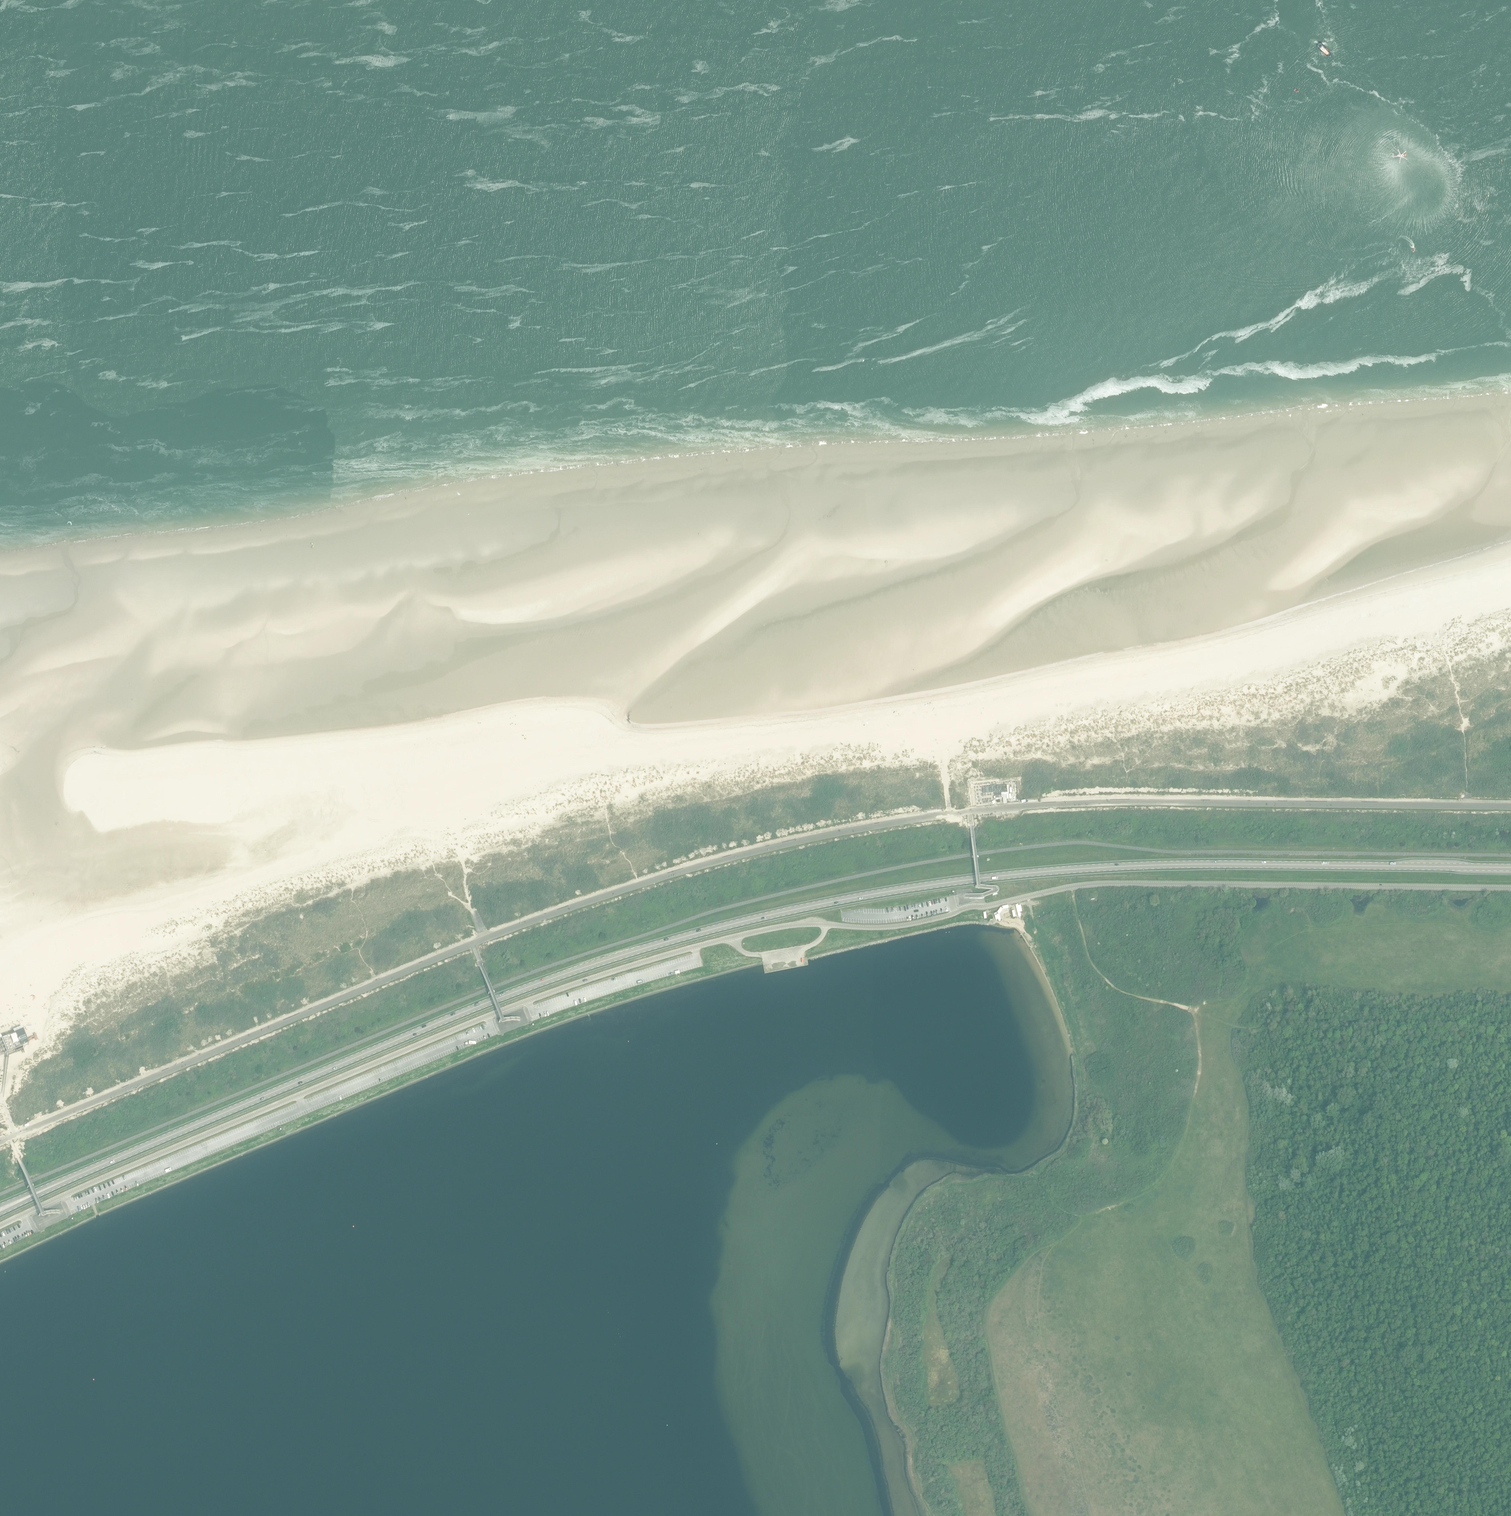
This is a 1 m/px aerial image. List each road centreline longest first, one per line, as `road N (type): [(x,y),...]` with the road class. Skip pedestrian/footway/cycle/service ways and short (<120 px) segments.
road 1 (tertiary): [(0,1226),(488,1016),(732,937),(789,925),(909,924),(1103,883),(1510,888)]
road 2 (unclassified): [(0,1142),(486,938),(733,857),(840,831),(1072,803),(1510,806)]
road 3 (primary): [(1510,866),(1147,863),(968,879),(827,903),(565,973),(114,1159)]
road 4 (track): [(1274,1015),(1510,1020)]
road 5 (primary): [(0,1214),(114,1159)]
road 6 (primary): [(114,1159),(0,1207)]

